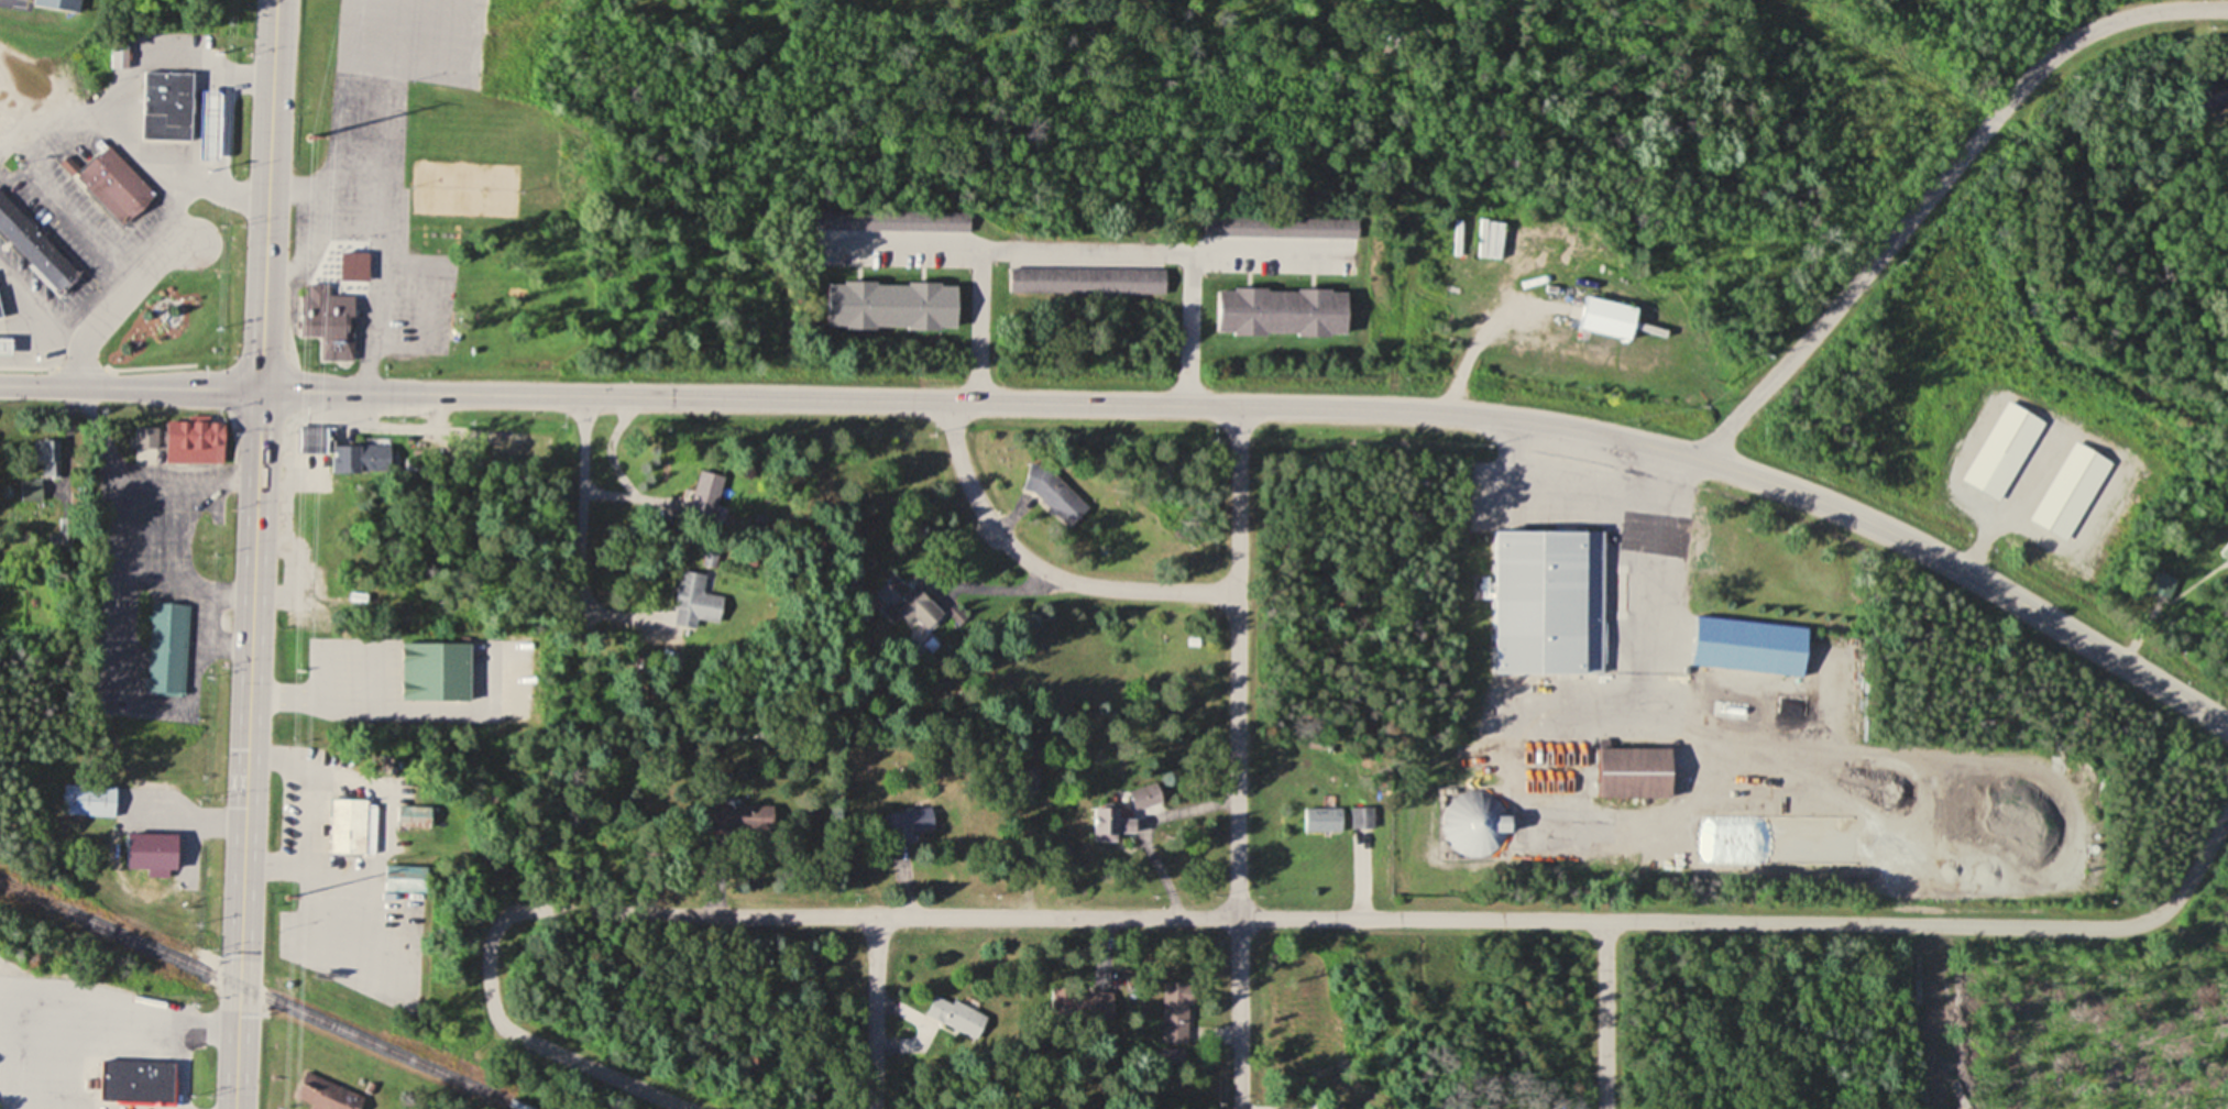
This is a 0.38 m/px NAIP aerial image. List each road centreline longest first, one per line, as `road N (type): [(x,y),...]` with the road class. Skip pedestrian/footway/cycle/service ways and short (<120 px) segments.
road 1 (secondary): [(2227,727),(1897,535),(1704,460),(1587,429),(1469,414),(1239,404),(0,386)]
road 2 (residential): [(2227,813),(2189,885),(2159,919),(2118,929),(523,909),(504,918)]
road 3 (primary): [(234,1108),(274,0)]
road 4 (residential): [(1704,460),(2043,63),(2082,34),(2137,13),(2227,9)]
road 5 (residential): [(1241,1108),(1239,404)]
road 6 (residential): [(1239,593),(1088,588),(1040,568),(1001,537),(977,499),(946,400)]
road 7 (residential): [(504,918),(490,943),(502,1025),(686,1108)]
road 8 (residential): [(188,243),(158,253),(92,327),(78,352),(76,387)]
road 9 (residential): [(874,915),(874,1108)]
road 10 (residential): [(1606,921),(1607,1108)]

